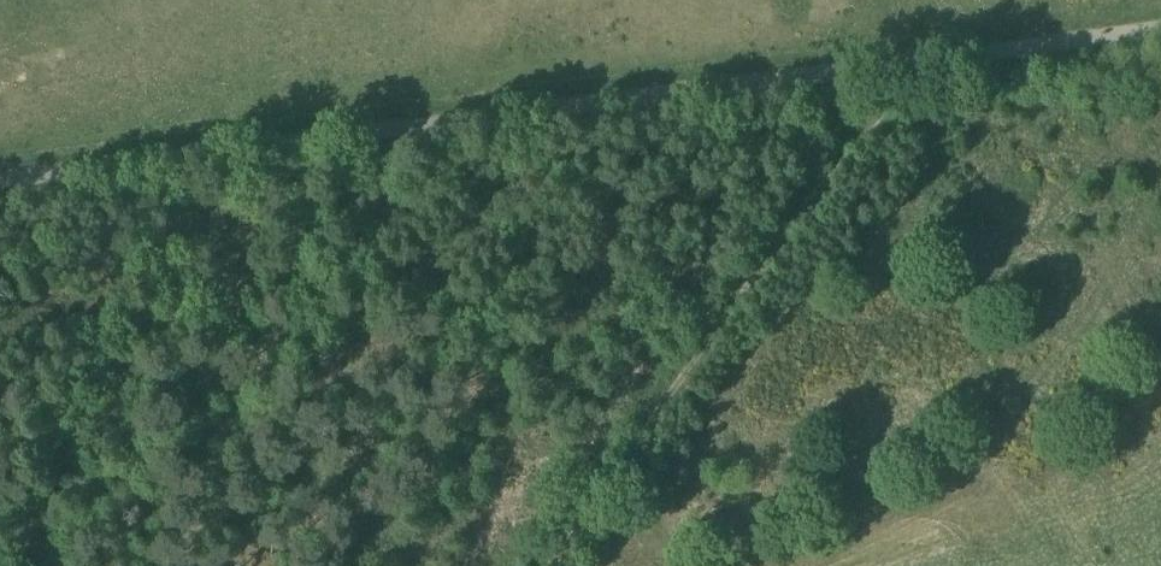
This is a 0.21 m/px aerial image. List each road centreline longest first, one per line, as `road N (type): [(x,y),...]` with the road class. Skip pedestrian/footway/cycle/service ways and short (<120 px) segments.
road 1 (unclassified): [(0,194),(897,58),(1160,34)]
road 2 (track): [(897,58),(532,565)]

